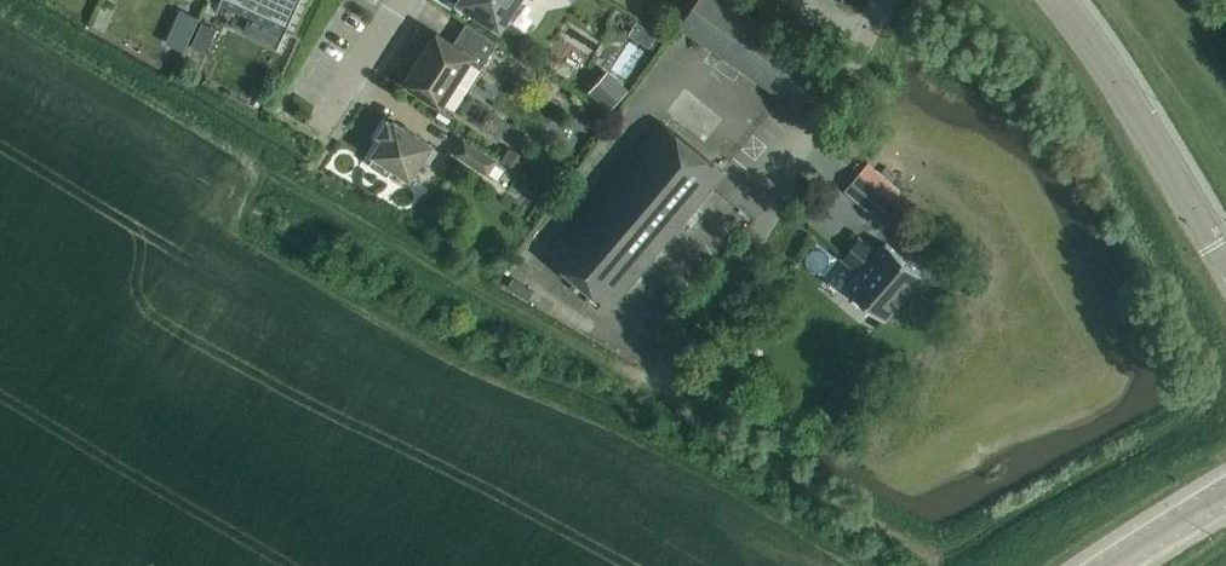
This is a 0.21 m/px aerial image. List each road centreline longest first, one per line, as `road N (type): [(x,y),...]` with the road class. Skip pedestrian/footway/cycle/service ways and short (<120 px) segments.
road 1 (unclassified): [(1225,258),(1140,104),(1054,0)]
road 2 (residential): [(884,0),(811,118)]
road 3 (secondary): [(1114,565),(1225,492)]

